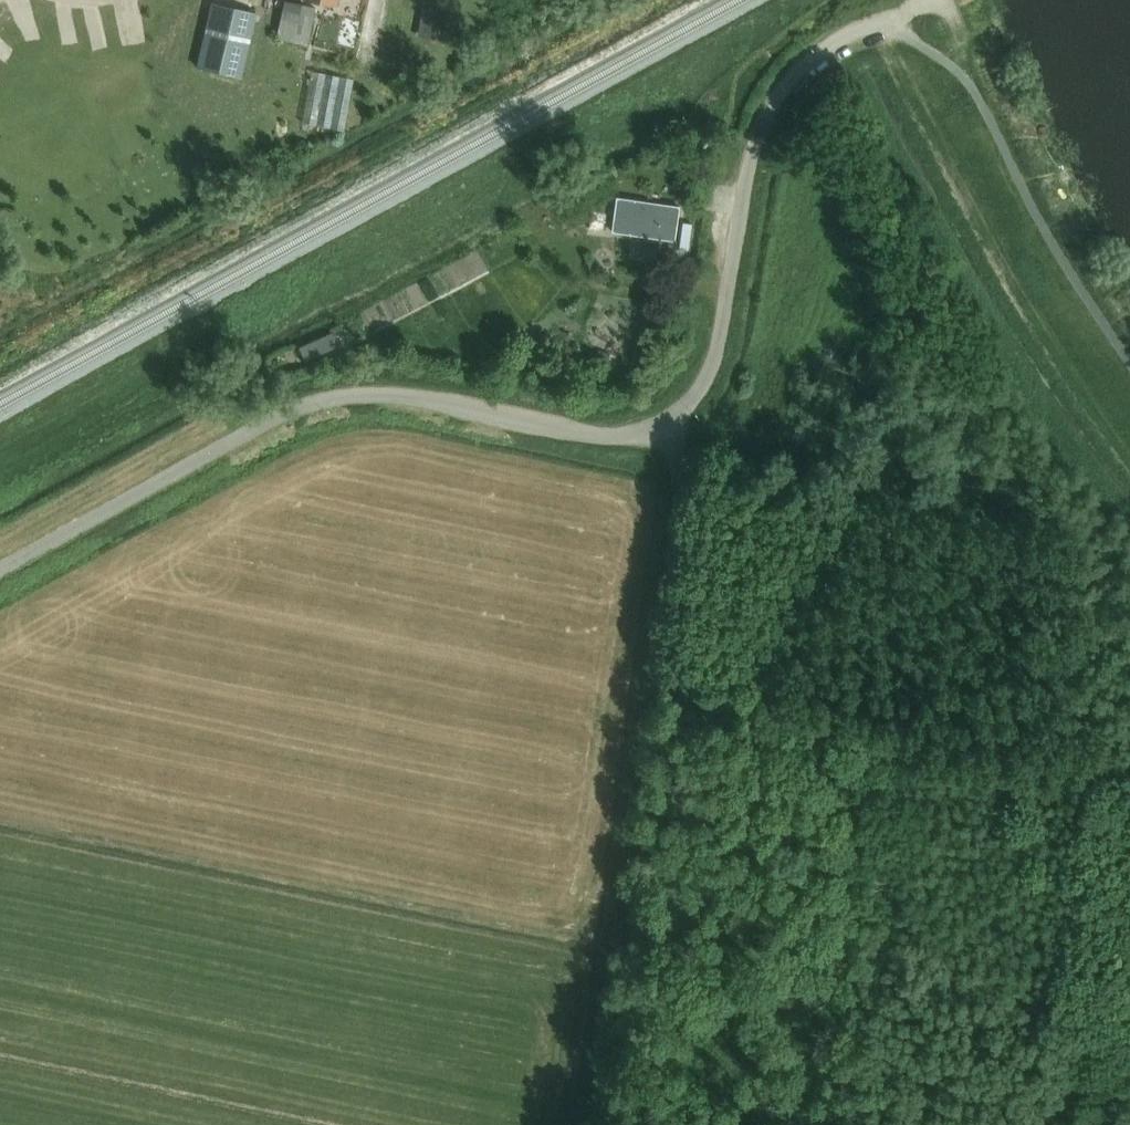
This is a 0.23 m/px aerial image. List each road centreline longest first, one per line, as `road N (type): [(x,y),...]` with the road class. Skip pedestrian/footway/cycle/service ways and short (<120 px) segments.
road 1 (unclassified): [(882,21),(822,54),(776,101),(750,169),(709,376),(673,419),(622,436),(594,435),(401,396),(313,403),(0,570)]

